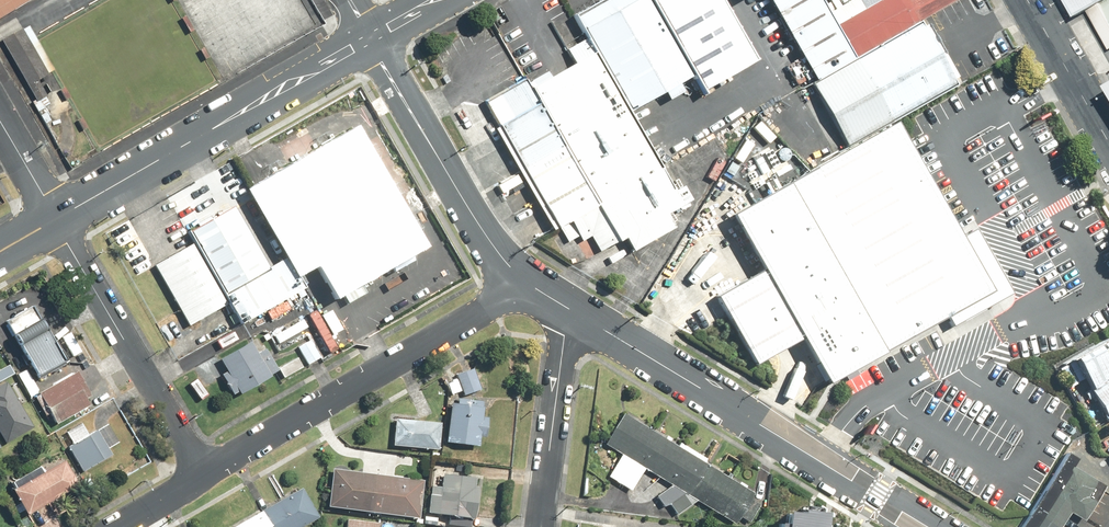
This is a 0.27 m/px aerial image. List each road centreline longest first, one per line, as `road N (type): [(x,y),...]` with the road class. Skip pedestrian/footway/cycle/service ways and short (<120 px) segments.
road 1 (unclassified): [(578,314),(927,526)]
road 2 (residential): [(206,475),(493,305),(520,278)]
road 3 (secondary): [(56,220),(370,36)]
road 4 (residential): [(56,220),(206,475)]
road 5 (unclassified): [(370,36),(487,242),(520,278)]
road 6 (residential): [(578,314),(564,335),(540,526)]
road 7 (secondary): [(1026,0),(1108,146)]

